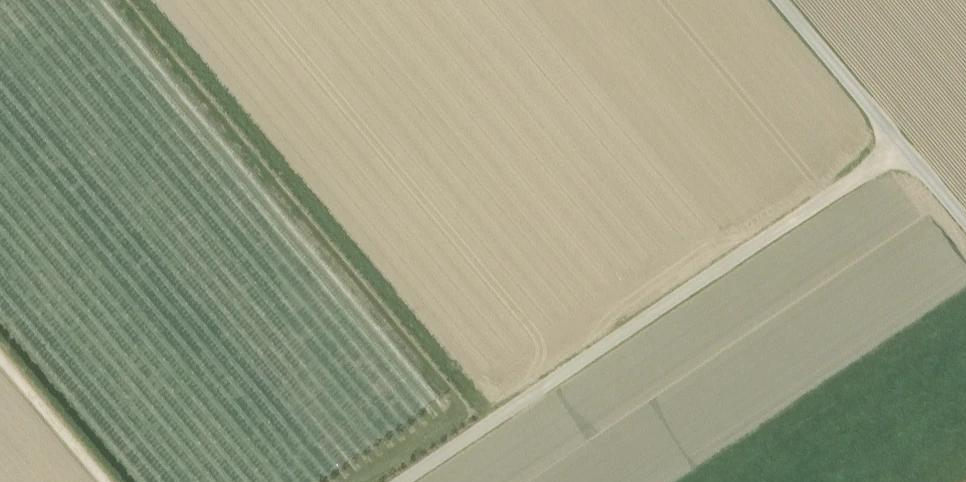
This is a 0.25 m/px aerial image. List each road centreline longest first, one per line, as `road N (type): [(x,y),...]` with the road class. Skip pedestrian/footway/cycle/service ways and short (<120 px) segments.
road 1 (track): [(899,147),(397,481)]
road 2 (unclassified): [(776,0),(965,227)]
road 3 (track): [(108,481),(0,353)]

